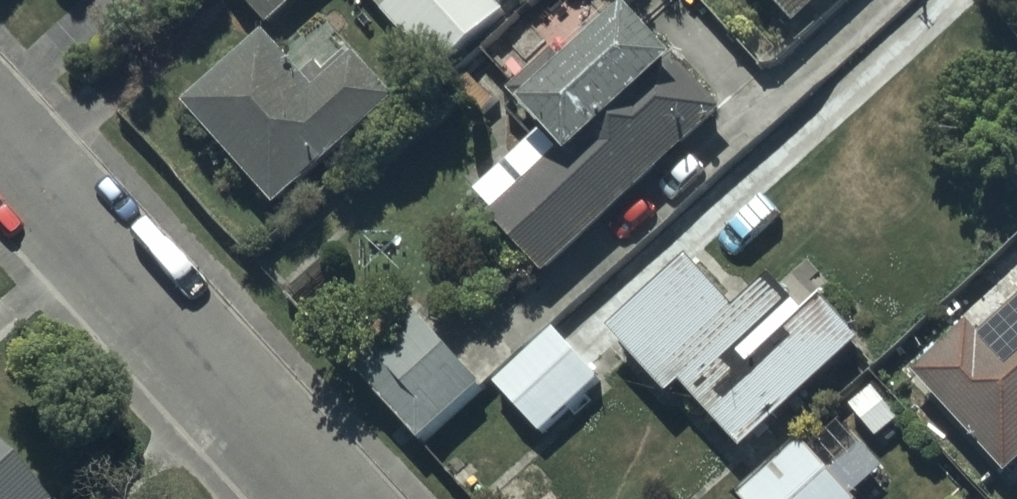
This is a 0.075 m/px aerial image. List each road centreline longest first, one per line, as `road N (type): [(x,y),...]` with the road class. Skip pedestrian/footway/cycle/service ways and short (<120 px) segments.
road 1 (residential): [(331,498),(0,140)]

